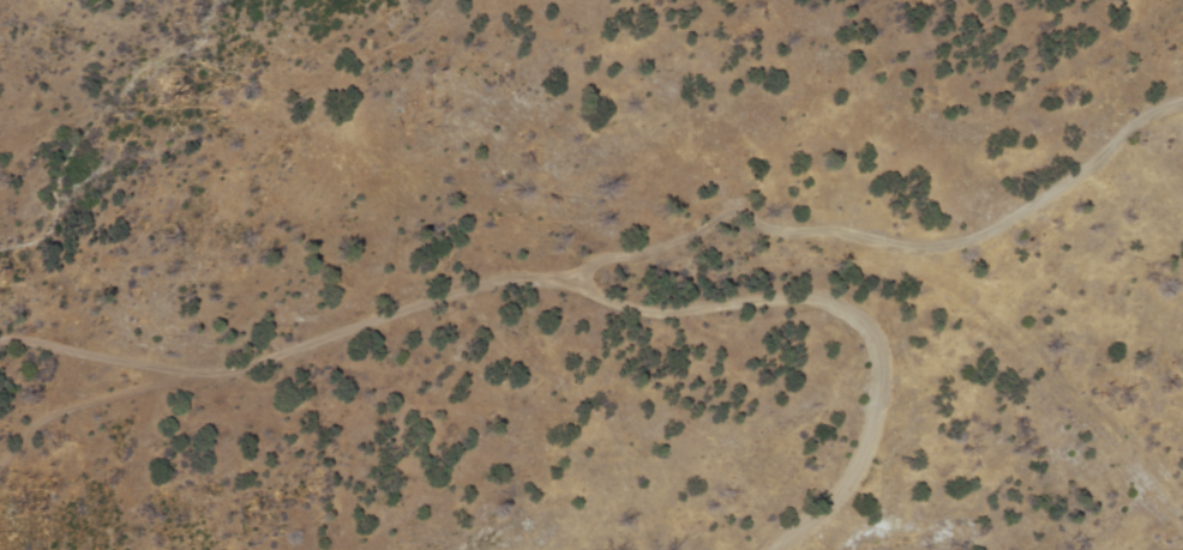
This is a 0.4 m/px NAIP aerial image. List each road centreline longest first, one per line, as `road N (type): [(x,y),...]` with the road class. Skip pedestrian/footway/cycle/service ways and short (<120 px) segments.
road 1 (track): [(0,350),(173,379),(240,379),(425,312),(530,288),(653,319),(809,308),(836,314),(870,352),(873,422),(849,481),(773,549)]
road 2 (track): [(569,294),(601,256),(656,247),(743,207),(770,226),(955,241),(1004,219),(1139,116),(1182,97)]
road 3 (track): [(191,380),(50,422),(0,478)]

